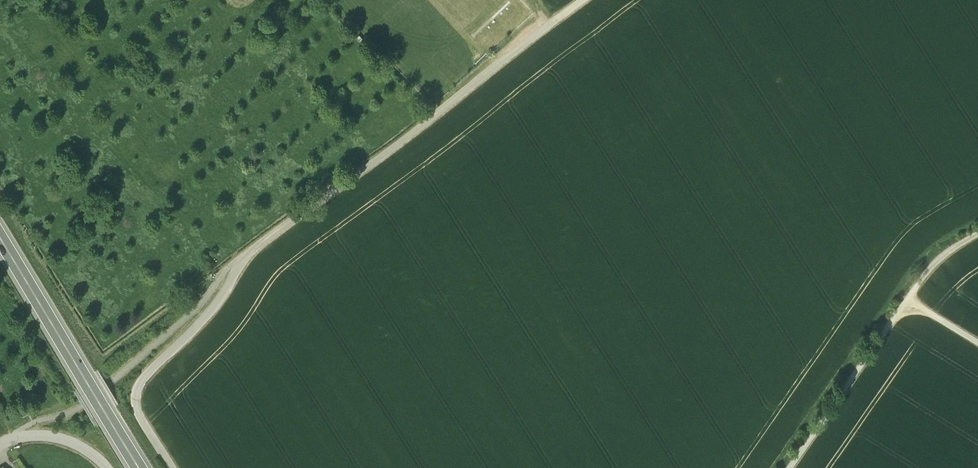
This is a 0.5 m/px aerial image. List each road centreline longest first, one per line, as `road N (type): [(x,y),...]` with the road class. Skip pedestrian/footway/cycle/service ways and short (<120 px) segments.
road 1 (track): [(790,467),(908,298),(977,341)]
road 2 (primary): [(140,467),(0,233)]

